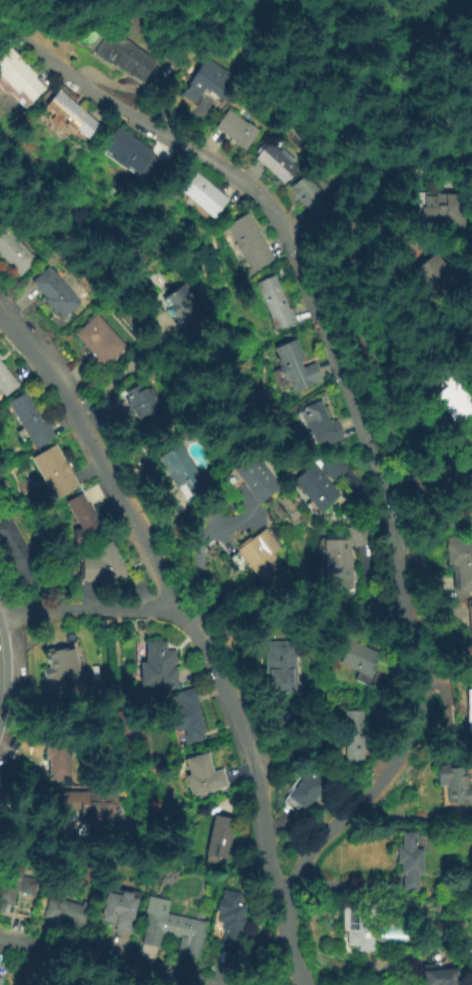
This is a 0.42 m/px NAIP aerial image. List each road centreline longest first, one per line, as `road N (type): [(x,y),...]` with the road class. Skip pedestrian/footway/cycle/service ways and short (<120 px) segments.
road 1 (residential): [(0,315),(72,411),(244,716),(279,895)]
road 2 (residential): [(0,23),(98,100),(262,199),(375,456)]
road 3 (residential): [(375,456),(394,511),(402,602),(426,672),(423,701),(391,769),(318,842),(279,895)]
road 4 (residential): [(377,183),(352,217),(347,246),(356,315),(392,434),(375,456)]
road 5 (residential): [(210,984),(0,938)]
road 6 (residential): [(185,609),(0,610)]

